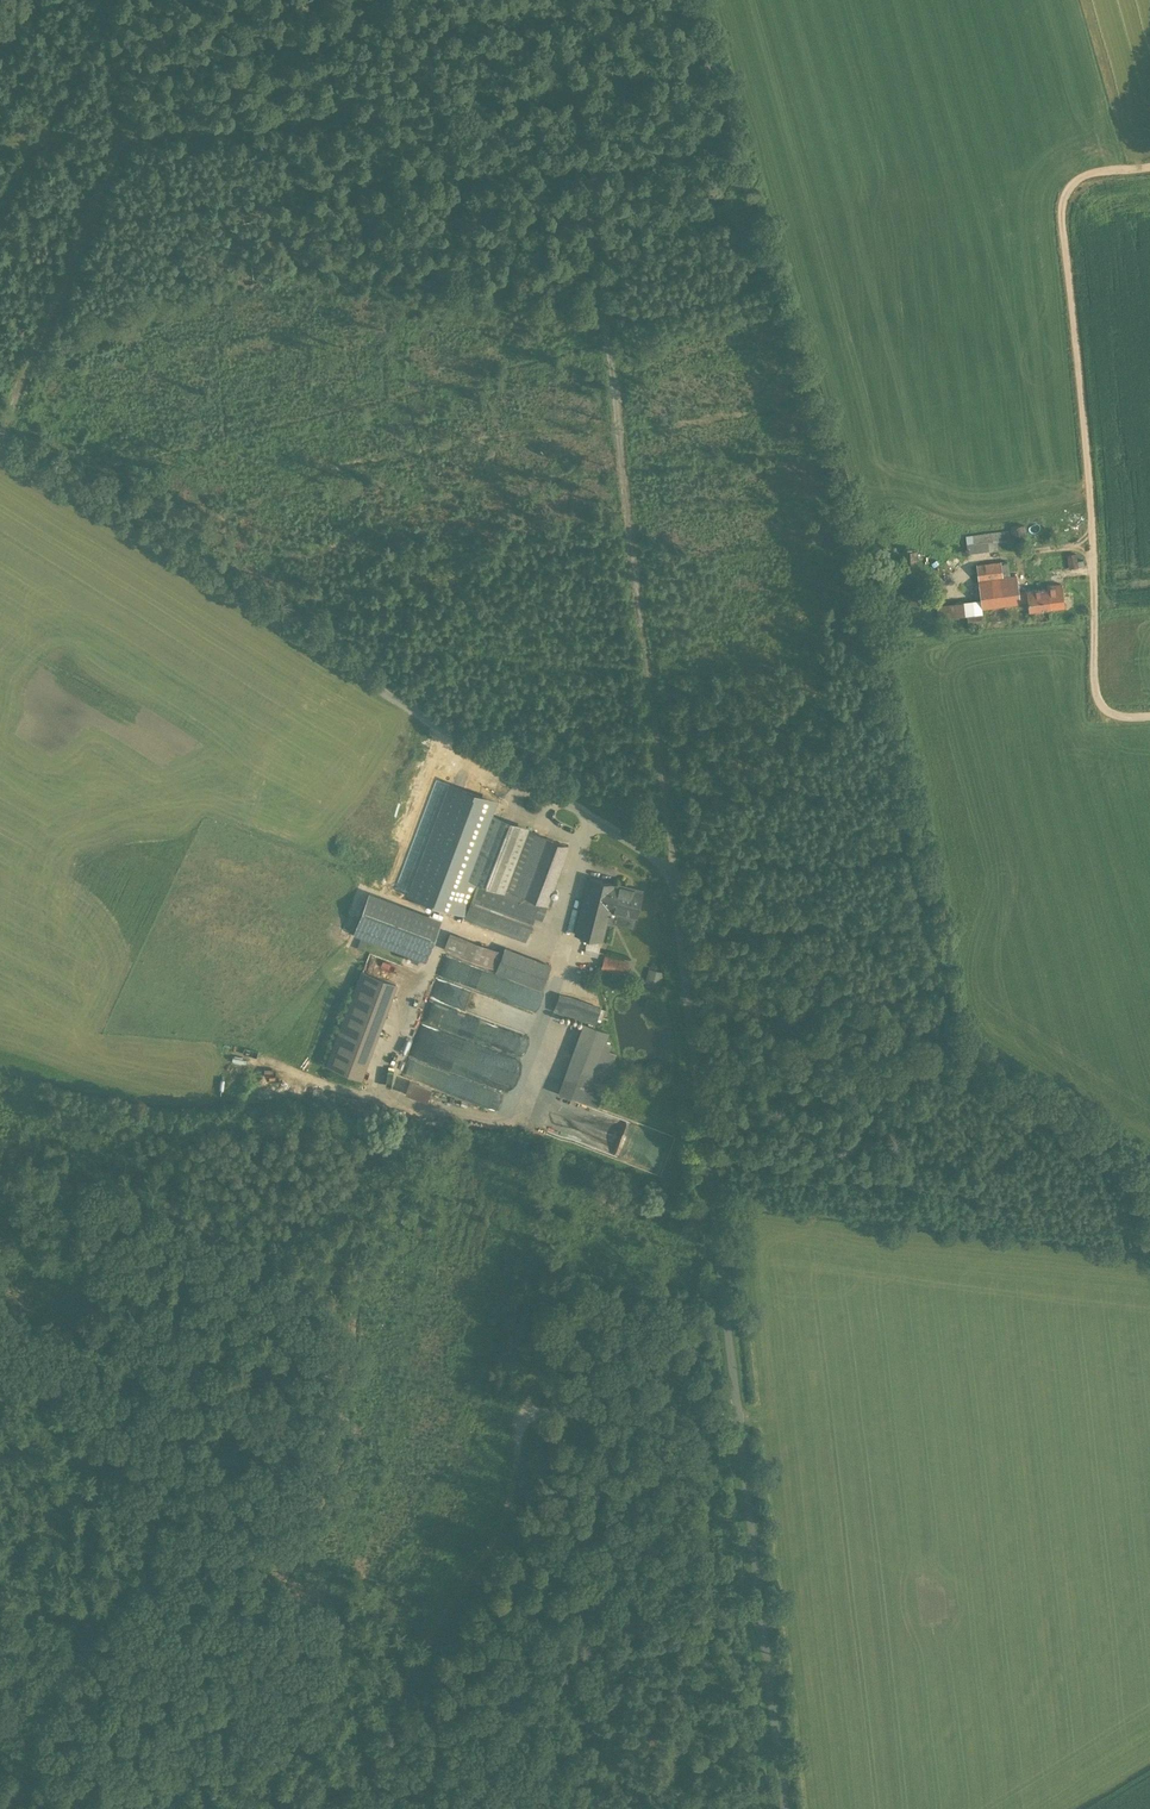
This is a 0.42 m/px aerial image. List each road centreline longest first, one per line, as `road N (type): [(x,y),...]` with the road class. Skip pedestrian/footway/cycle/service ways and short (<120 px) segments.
road 1 (unclassified): [(0,451),(648,855),(672,878),(785,1808)]
road 2 (track): [(0,441),(120,146),(184,130),(424,102),(533,75),(565,78),(579,114),(672,878)]
road 3 (track): [(737,1416),(532,1417),(510,1500),(420,1691),(342,1761),(289,1786),(76,1781),(0,1796)]
road 4 (unclassified): [(1149,715),(1121,716),(1099,705),(1094,683),(1089,486),(1063,210),(1078,179),(1149,165)]

